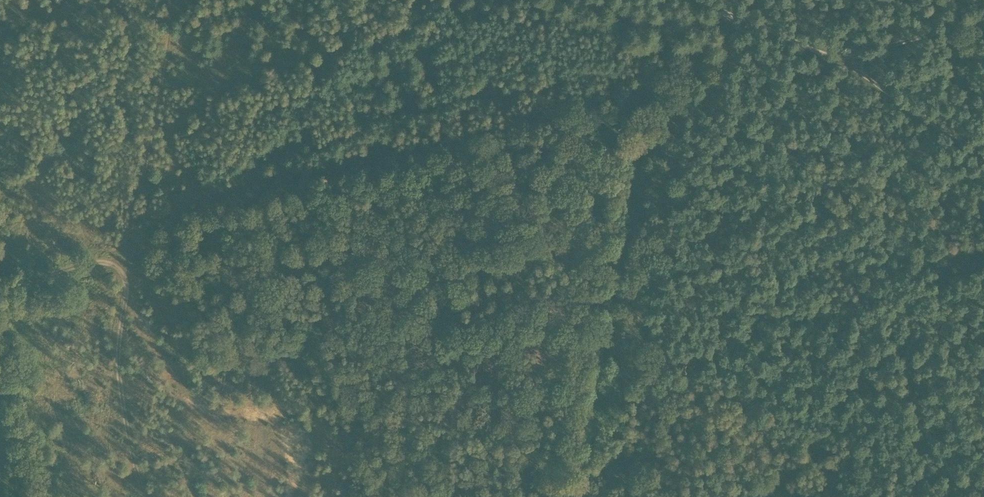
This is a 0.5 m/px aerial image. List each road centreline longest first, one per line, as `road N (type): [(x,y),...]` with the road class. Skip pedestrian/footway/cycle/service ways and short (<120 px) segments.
road 1 (track): [(567,496),(636,100)]
road 2 (track): [(0,292),(78,268),(115,264),(122,274),(116,372),(143,496)]
road 3 (track): [(733,13),(952,112),(977,152)]
road 4 (track): [(825,56),(864,55),(983,18)]

